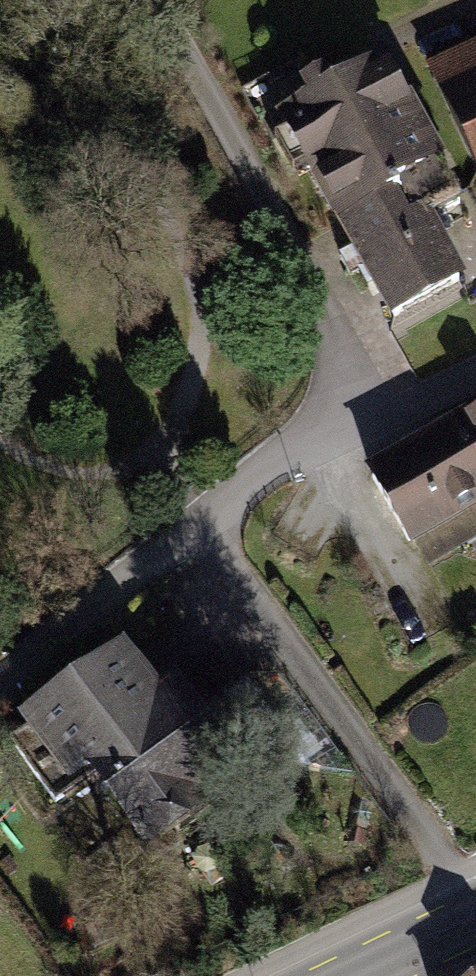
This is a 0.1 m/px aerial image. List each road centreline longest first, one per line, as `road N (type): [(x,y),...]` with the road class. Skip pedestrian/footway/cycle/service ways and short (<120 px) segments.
road 1 (residential): [(153,0),(320,304),(344,431)]
road 2 (residential): [(0,669),(201,519),(344,431)]
road 3 (residential): [(344,431),(475,373)]
road 4 (tertiary): [(360,975),(475,920)]

